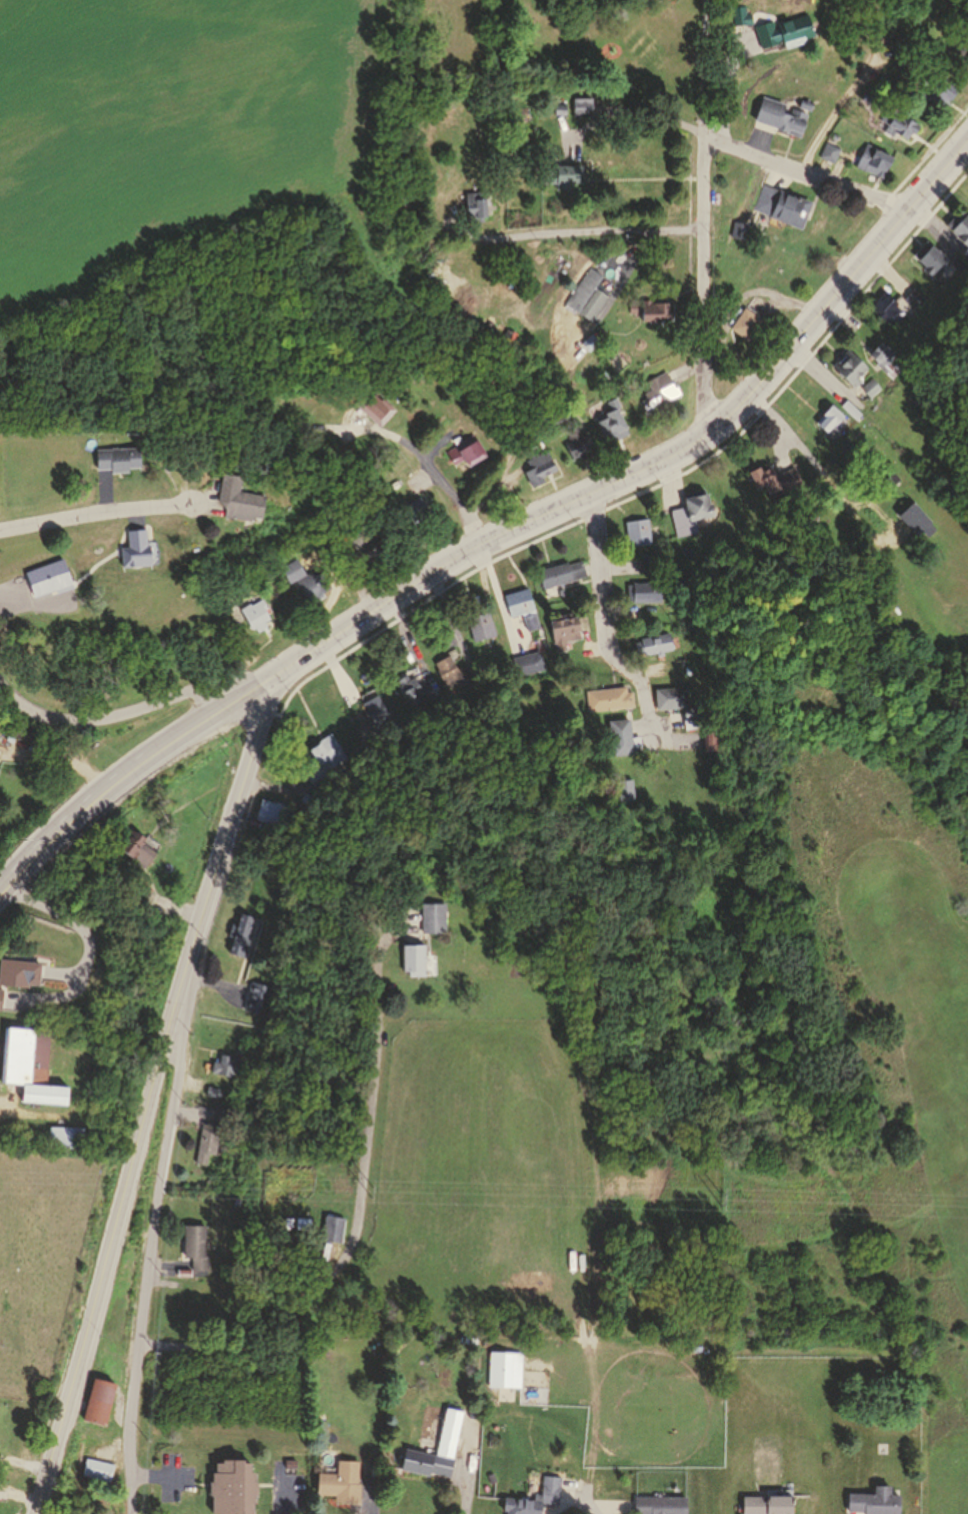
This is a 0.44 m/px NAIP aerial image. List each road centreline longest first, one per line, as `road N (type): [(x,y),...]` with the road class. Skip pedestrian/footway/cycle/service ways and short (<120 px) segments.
road 1 (primary): [(0,888),(128,770),(324,636),(482,537),(672,452),(724,418),(967,135)]
road 2 (residential): [(37,1513),(269,672)]
road 3 (residential): [(134,1513),(133,1422),(184,982)]
road 4 (residential): [(708,430),(706,140)]
road 5 (residential): [(0,688),(32,711),(66,720),(110,716),(208,684),(245,688)]
road 6 (residential): [(591,491),(611,637),(646,669),(657,723)]
road 7 (residential): [(706,140),(912,200)]
road 8 (residential): [(0,532),(105,511),(191,506)]

